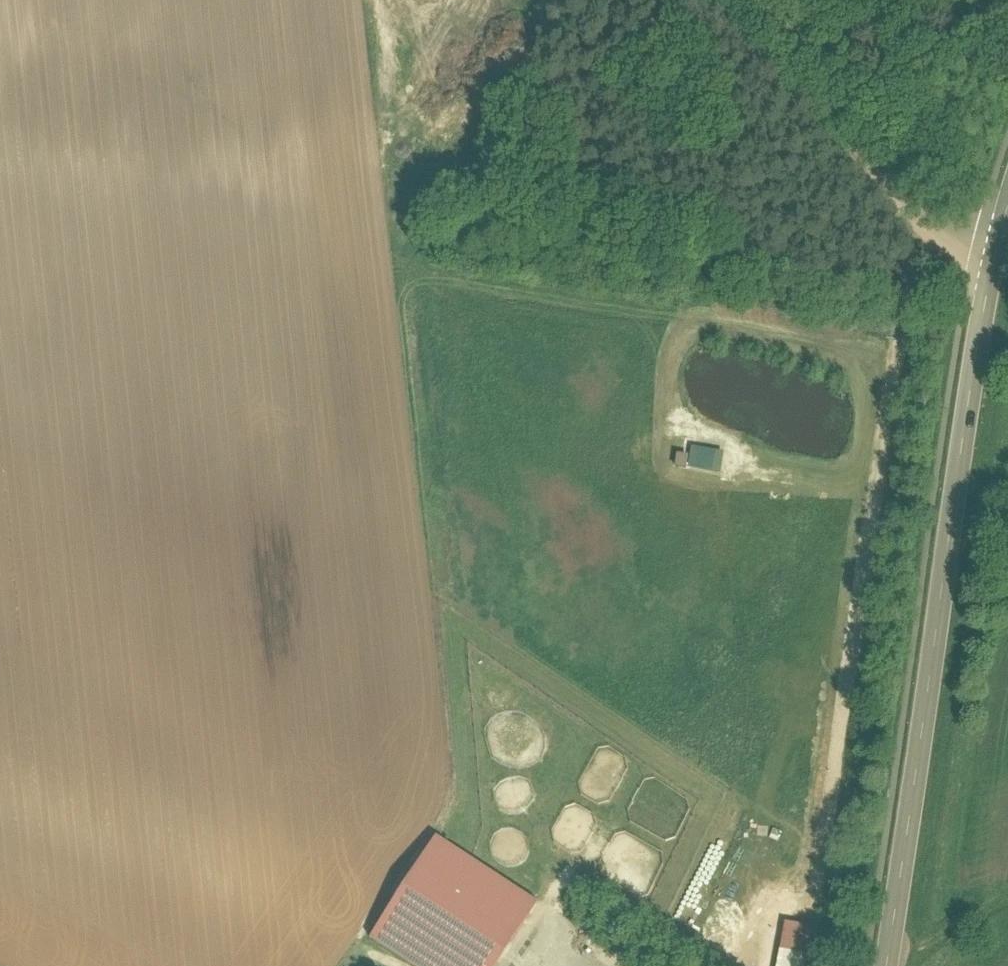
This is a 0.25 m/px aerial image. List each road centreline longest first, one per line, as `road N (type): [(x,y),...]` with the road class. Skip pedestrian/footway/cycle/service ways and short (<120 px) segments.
road 1 (secondary): [(881,965),(981,337),(1007,227)]

